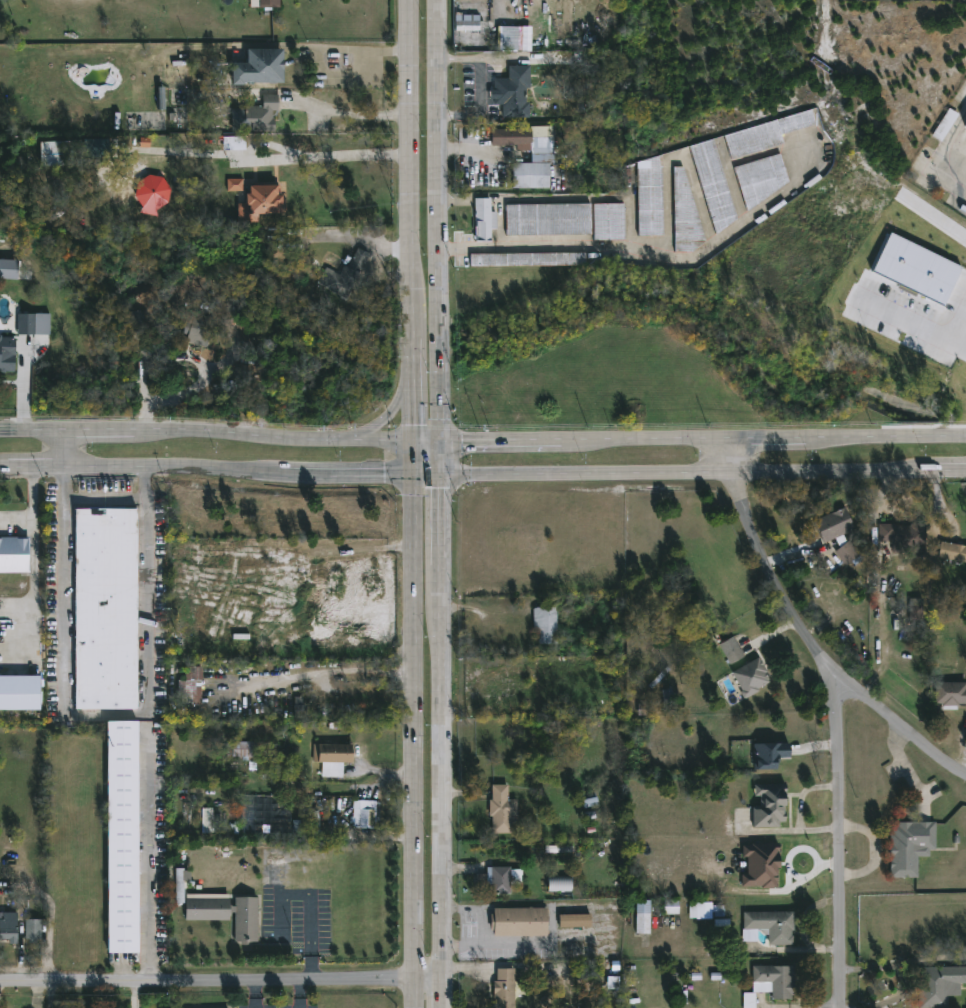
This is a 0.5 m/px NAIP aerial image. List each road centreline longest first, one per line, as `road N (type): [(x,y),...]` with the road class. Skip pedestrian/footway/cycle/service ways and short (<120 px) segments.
road 1 (secondary): [(420,478),(417,1007)]
road 2 (secondary): [(448,478),(931,473)]
road 3 (secondary): [(410,0),(420,478)]
road 4 (tertiary): [(0,986),(448,983)]
road 5 (secondary): [(447,447),(440,0)]
road 6 (residential): [(733,445),(754,543),(787,610),(838,678),(965,777)]
road 7 (tertiary): [(420,447),(159,429),(0,430)]
road 8 (tertiary): [(0,467),(420,478)]
road 9 (secondary): [(448,983),(448,569)]
road 10 (residential): [(838,678),(841,1007)]
road 11 (residential): [(148,724),(150,985)]
road 12 (secondary): [(733,445),(561,446)]
road 13 (secondary): [(965,437),(806,443)]
road 14 (secondary): [(415,325),(392,415),(338,441)]

